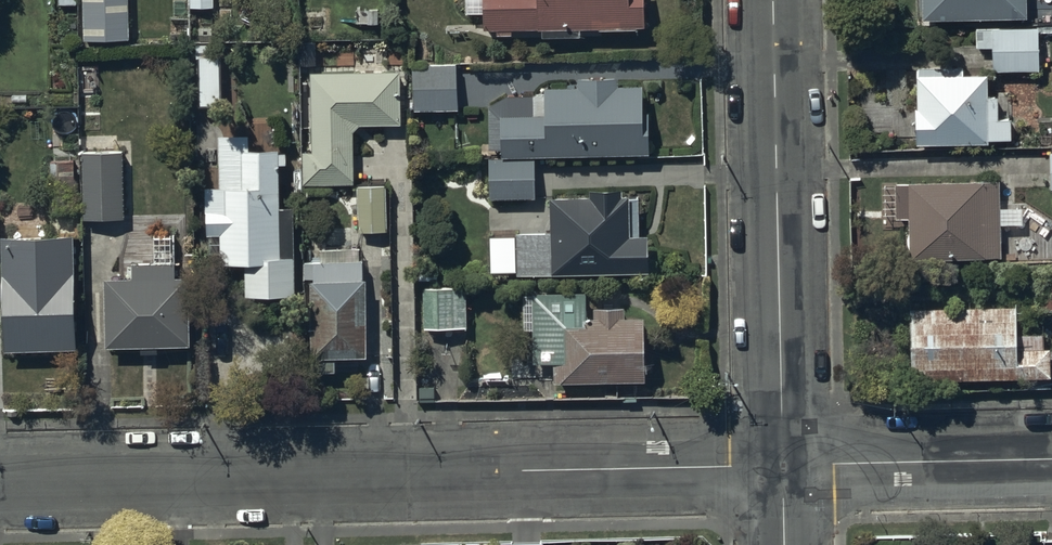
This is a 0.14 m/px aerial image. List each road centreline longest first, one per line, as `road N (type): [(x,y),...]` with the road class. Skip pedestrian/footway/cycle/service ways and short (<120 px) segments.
road 1 (residential): [(0,485),(784,466)]
road 2 (tertiary): [(784,466),(773,0)]
road 3 (residential): [(784,466),(1051,462)]

